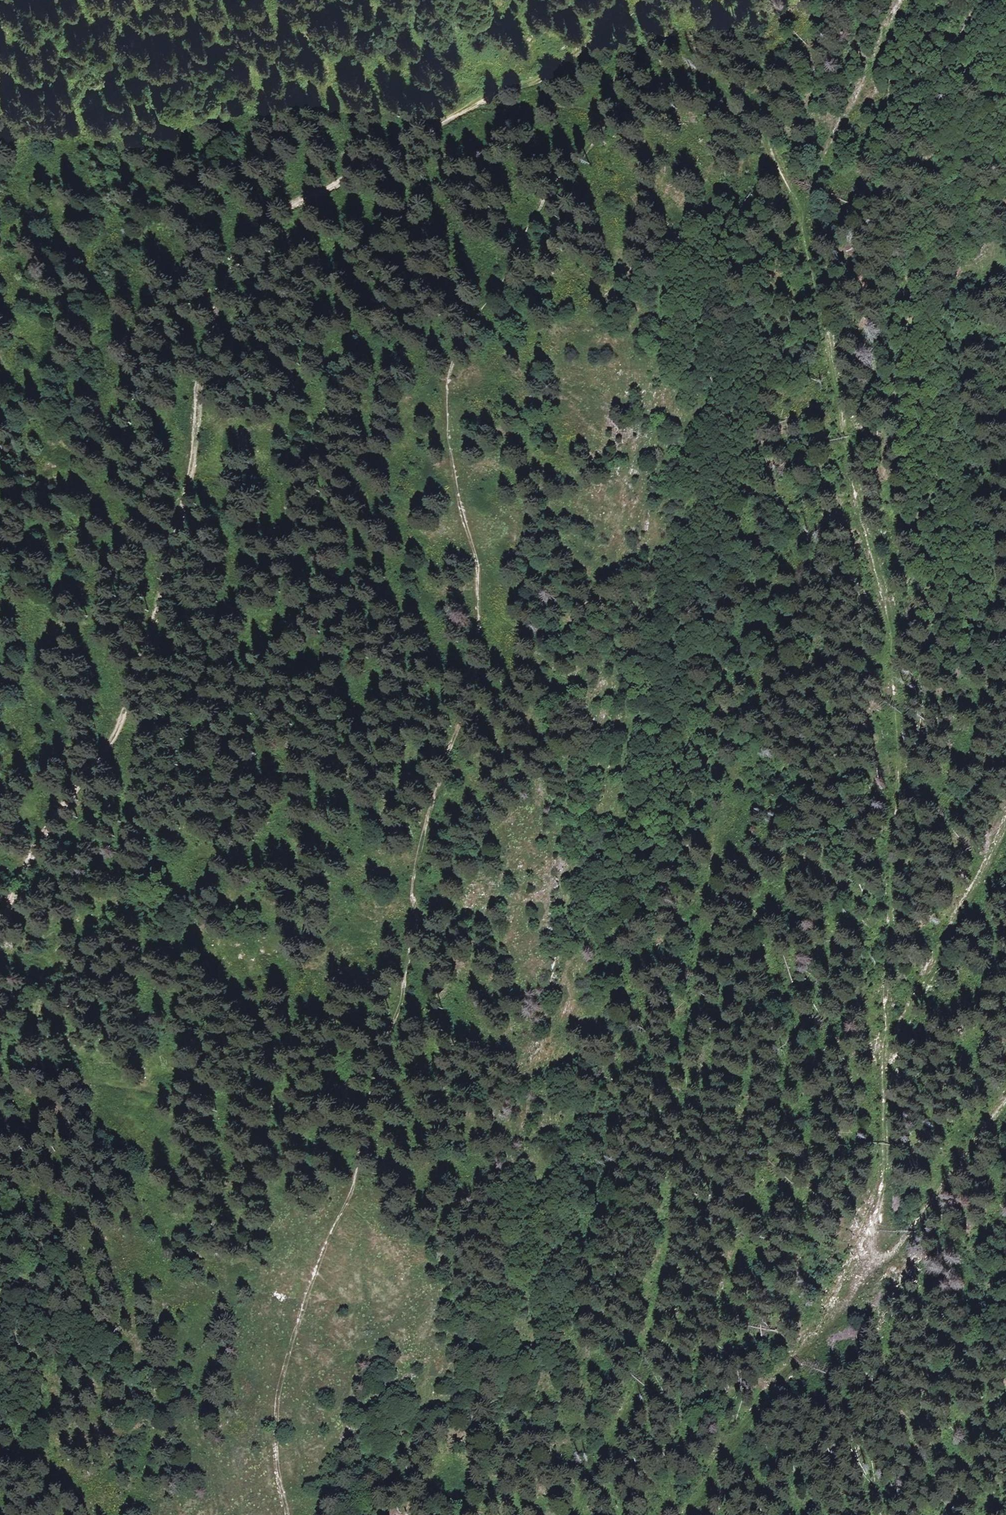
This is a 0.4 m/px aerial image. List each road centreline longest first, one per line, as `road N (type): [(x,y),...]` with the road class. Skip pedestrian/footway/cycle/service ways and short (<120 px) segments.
road 1 (track): [(286,1514),(278,1476),(280,1385),(321,1256),(354,1187),(409,974),(417,867),(468,699),(472,575),(447,459),(445,381),(467,321),(502,279),(544,193),(609,117)]
road 2 (track): [(869,1282),(886,1134),(899,668),(845,467),(801,213),(805,186),(856,109),(909,0)]
road 3 (track): [(0,931),(33,856),(123,732),(161,613),(218,297),(237,255),(297,200),(467,114),(571,109),(609,117)]
road 4 (track): [(584,1514),(643,1392),(673,1264),(698,984),(728,840)]
road 5 (track): [(1005,1109),(693,1514)]
road 6 (track): [(0,1071),(204,1099),(253,1098),(303,1085),(389,1036)]
road 7 (track): [(467,114),(539,77),(613,8)]
road 8 (track): [(253,1098),(305,1122),(359,1166)]

